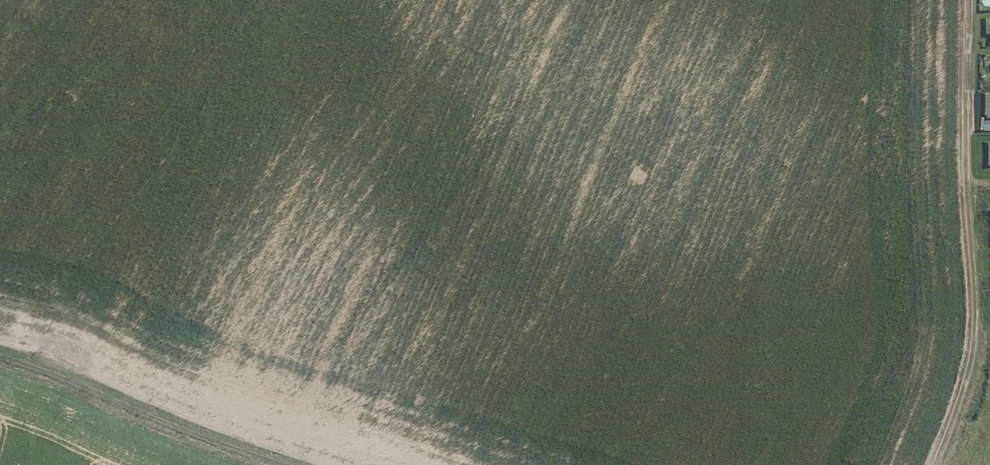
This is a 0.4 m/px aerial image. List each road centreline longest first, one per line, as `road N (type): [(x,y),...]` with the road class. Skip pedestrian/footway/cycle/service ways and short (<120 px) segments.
road 1 (track): [(967,0),(974,345),(933,464)]
road 2 (track): [(277,464),(0,356)]

